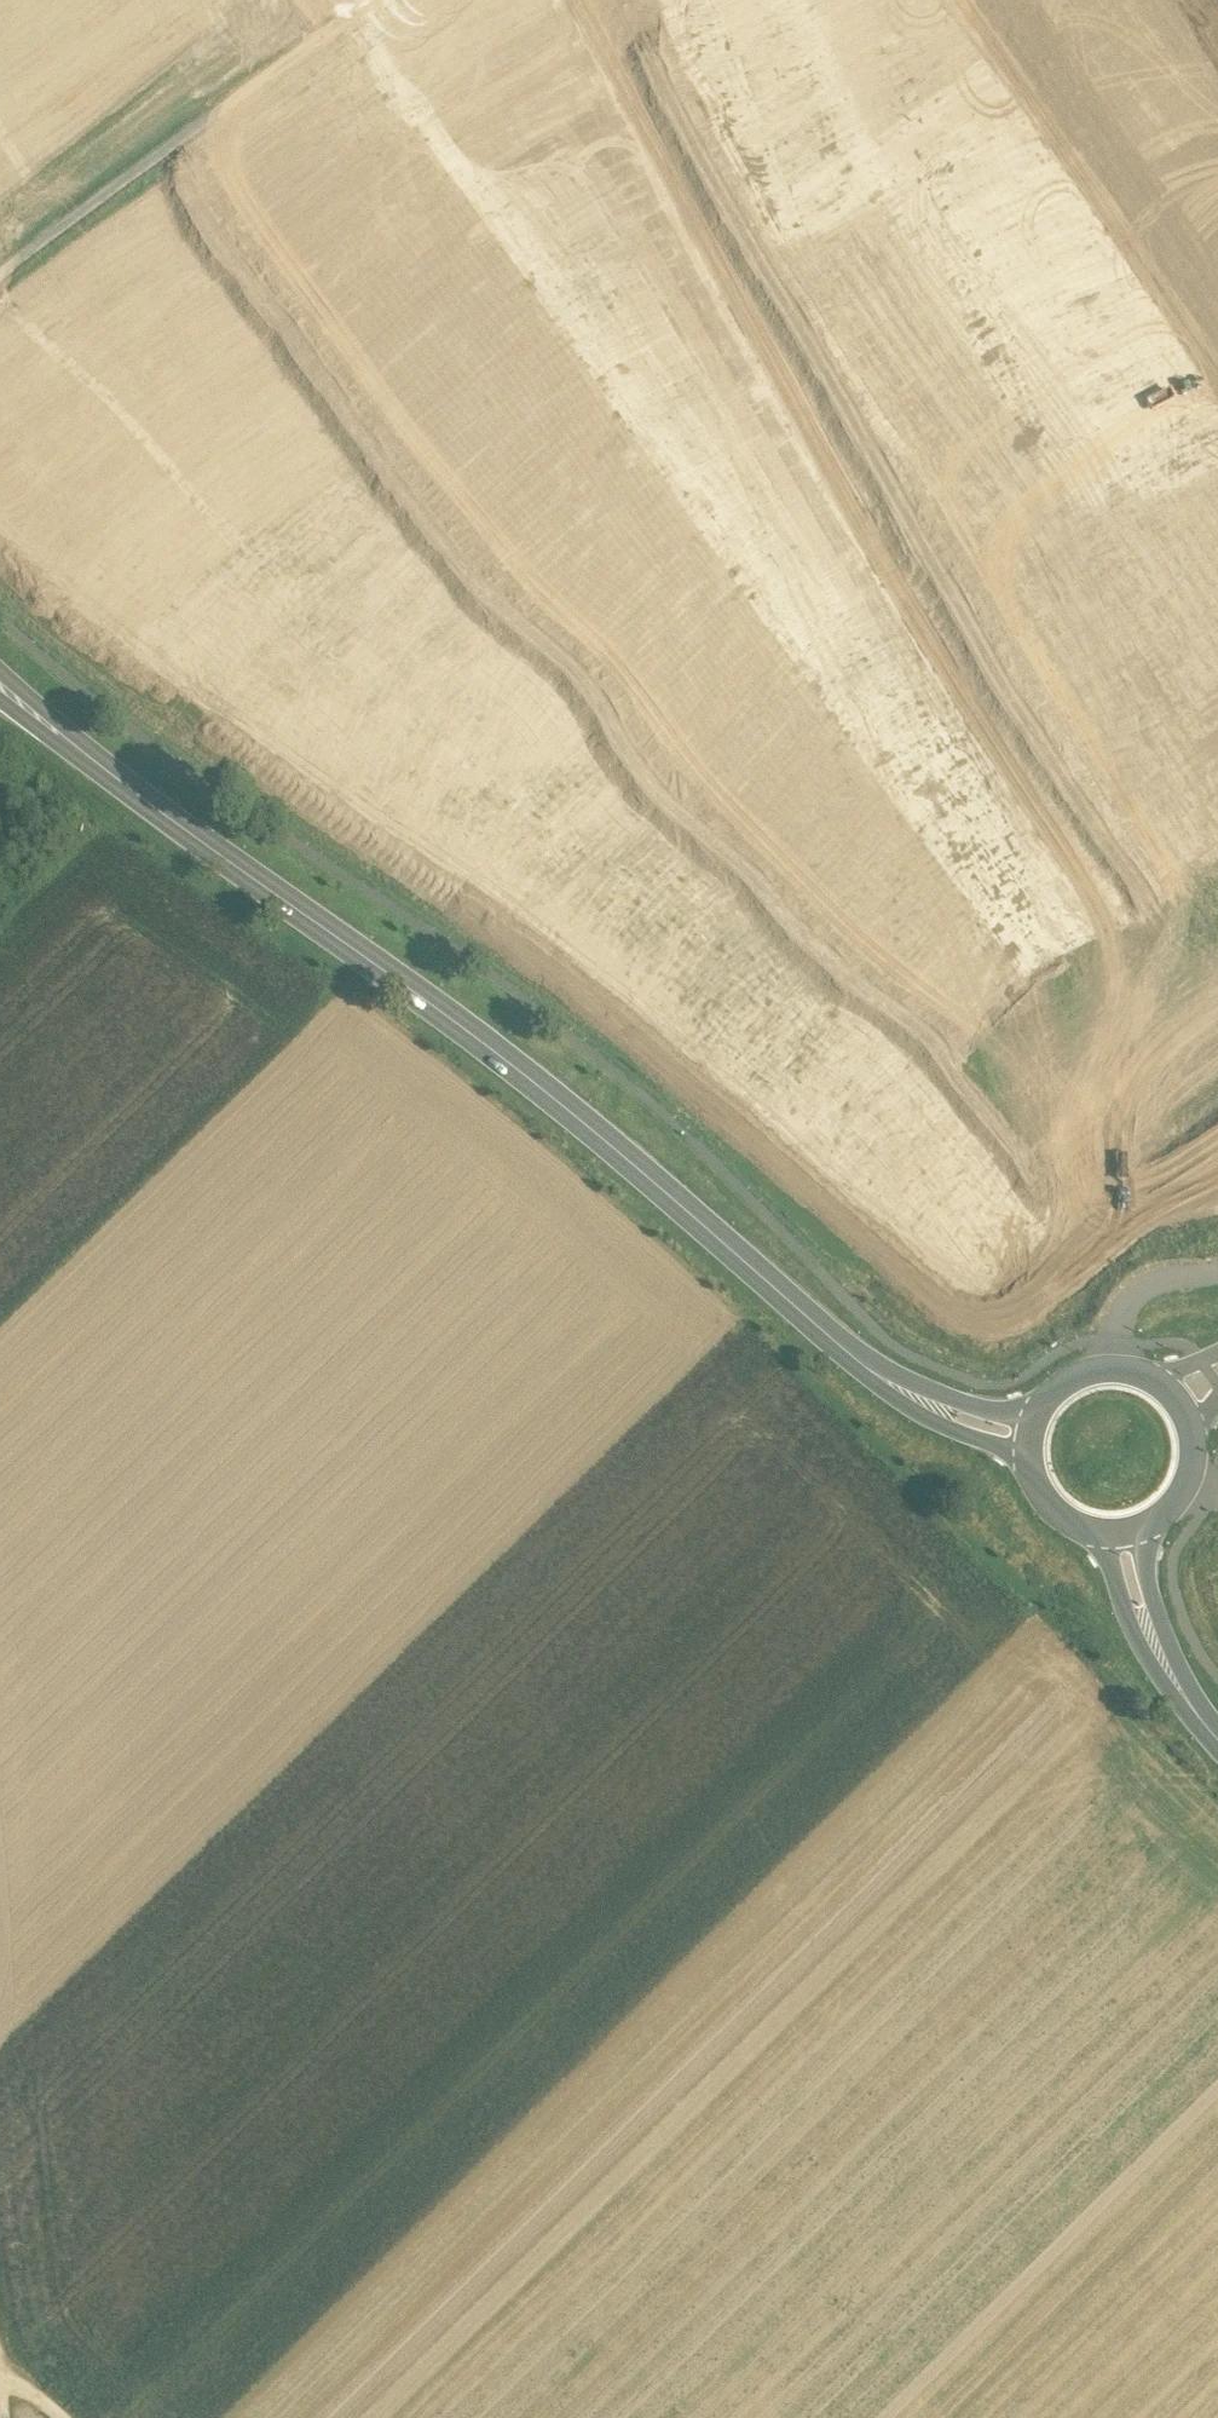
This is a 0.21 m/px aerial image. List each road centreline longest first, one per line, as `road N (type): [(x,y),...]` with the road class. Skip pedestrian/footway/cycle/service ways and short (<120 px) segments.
road 1 (secondary): [(1028,1438),(971,1426),(892,1391),(510,1065),(142,802),(0,685)]
road 2 (secondary): [(1217,1742),(1156,1650),(1132,1584),(1124,1533)]
road 3 (secondary): [(1177,1402),(1134,1371),(1079,1374),(1055,1389),(1028,1438)]
road 4 (secondary): [(1124,1533),(1151,1523),(1188,1481),(1193,1454),(1177,1402)]
road 5 (secondary): [(1028,1438),(1036,1489),(1051,1510),(1098,1533),(1124,1533)]
road 6 (track): [(1217,1272),(1170,1273),(1142,1286),(1126,1300),(1110,1343)]

